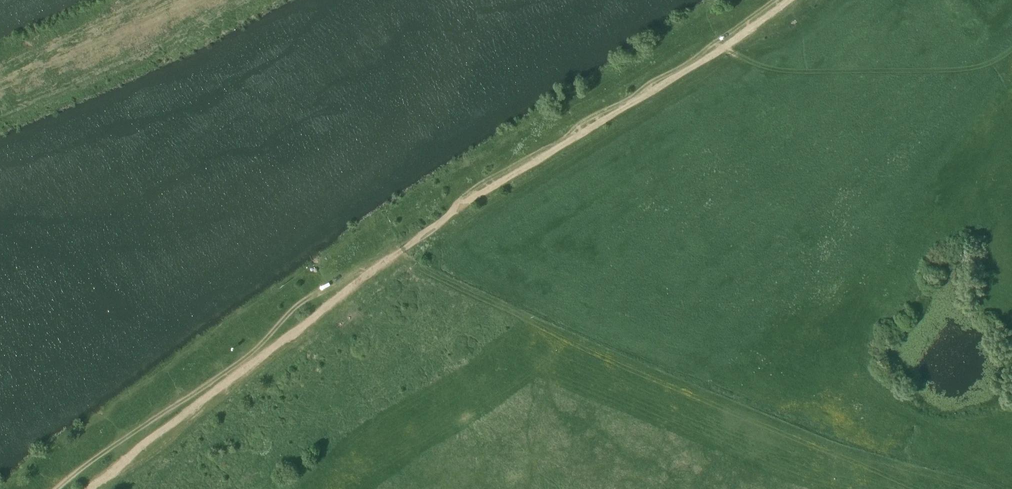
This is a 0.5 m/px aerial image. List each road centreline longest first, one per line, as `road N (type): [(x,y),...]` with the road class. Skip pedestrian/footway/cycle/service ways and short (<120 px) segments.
road 1 (track): [(779,0),(344,294),(87,488)]

